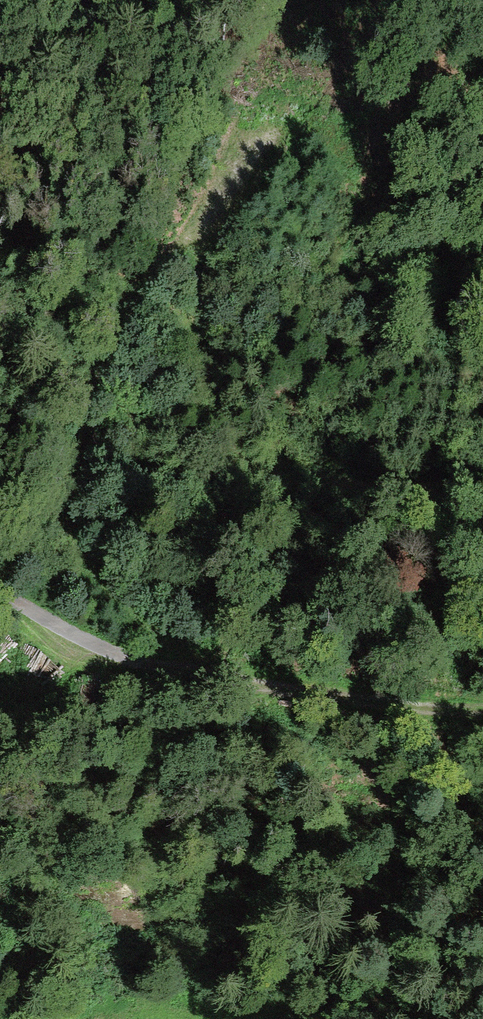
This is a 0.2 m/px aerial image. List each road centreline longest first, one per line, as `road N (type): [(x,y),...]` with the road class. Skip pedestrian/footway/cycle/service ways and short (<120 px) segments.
road 1 (track): [(224,682),(106,583),(69,503),(98,371),(251,136)]
road 2 (track): [(200,218),(192,336),(233,453),(265,473),(299,479),(482,483)]
road 3 (track): [(482,706),(377,706),(224,682)]
road 4 (track): [(224,682),(110,652),(0,590)]

